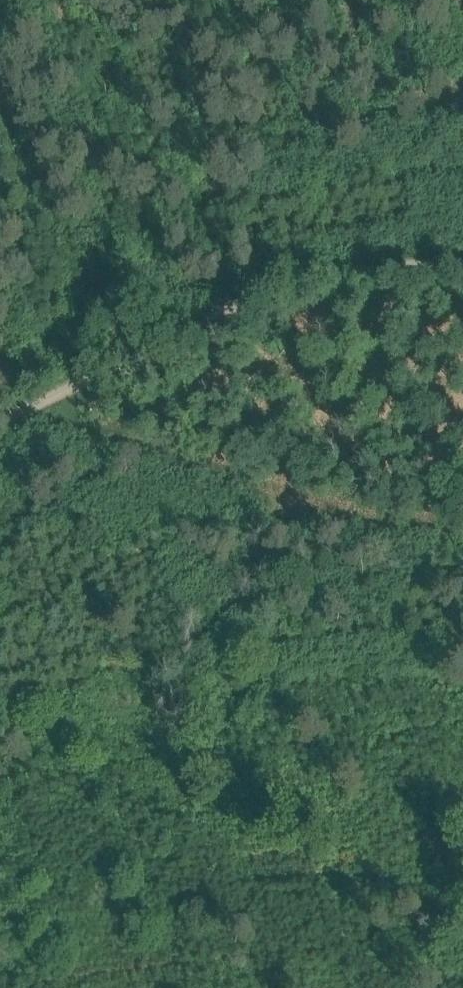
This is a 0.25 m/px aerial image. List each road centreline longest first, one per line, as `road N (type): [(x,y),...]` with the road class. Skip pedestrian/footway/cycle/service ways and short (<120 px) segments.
road 1 (track): [(0,420),(269,296),(340,276),(462,265)]

